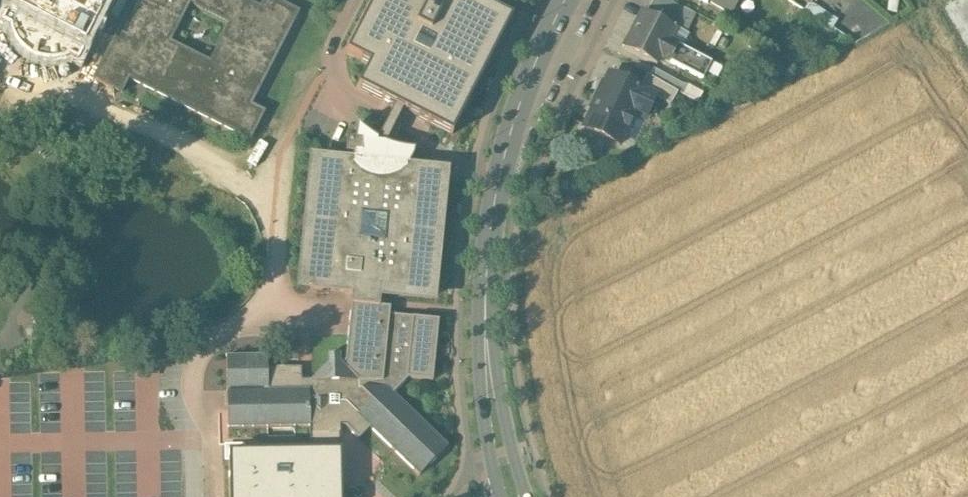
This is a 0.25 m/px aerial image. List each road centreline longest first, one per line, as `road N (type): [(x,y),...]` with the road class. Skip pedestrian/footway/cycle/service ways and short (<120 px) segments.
road 1 (residential): [(513,496),(488,376),(484,287),(509,144),(564,0)]

